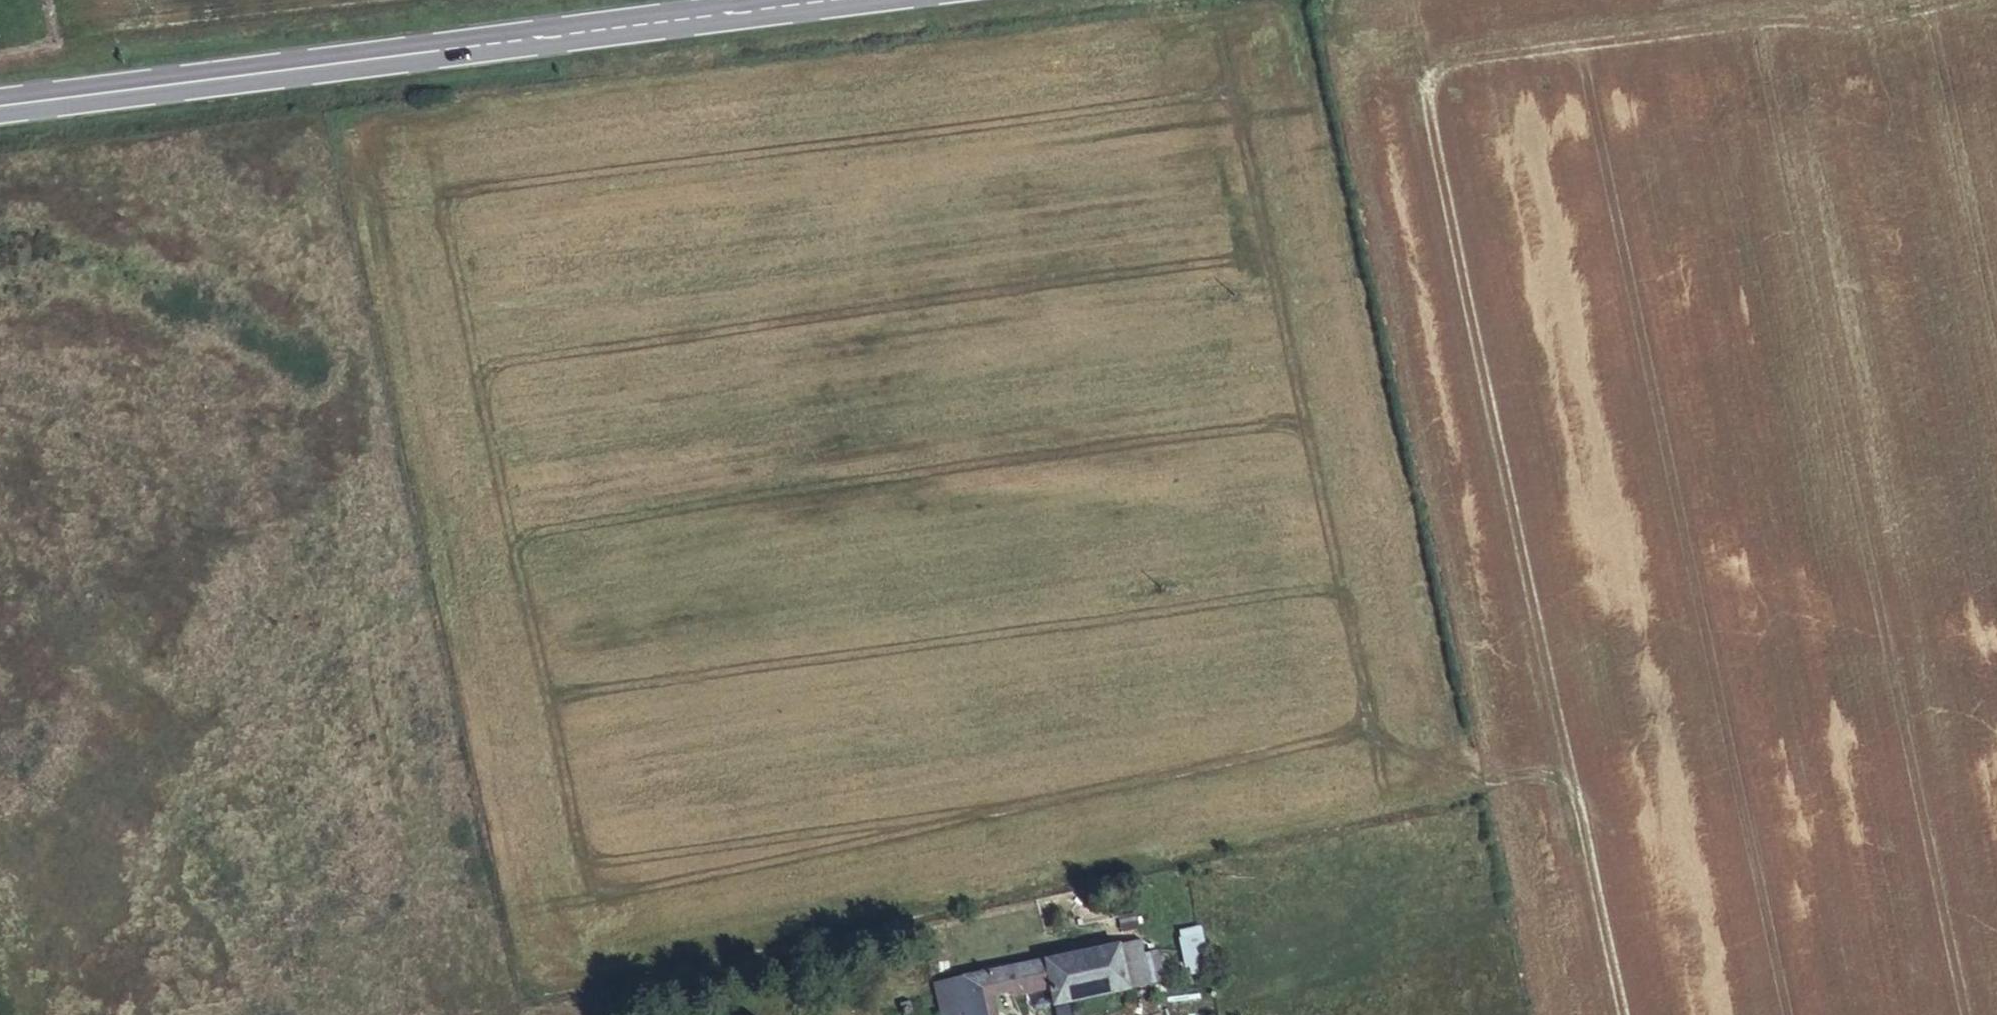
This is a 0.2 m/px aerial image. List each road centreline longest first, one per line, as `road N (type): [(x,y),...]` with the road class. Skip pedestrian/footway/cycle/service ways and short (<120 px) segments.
road 1 (primary): [(0,105),(835,0)]

